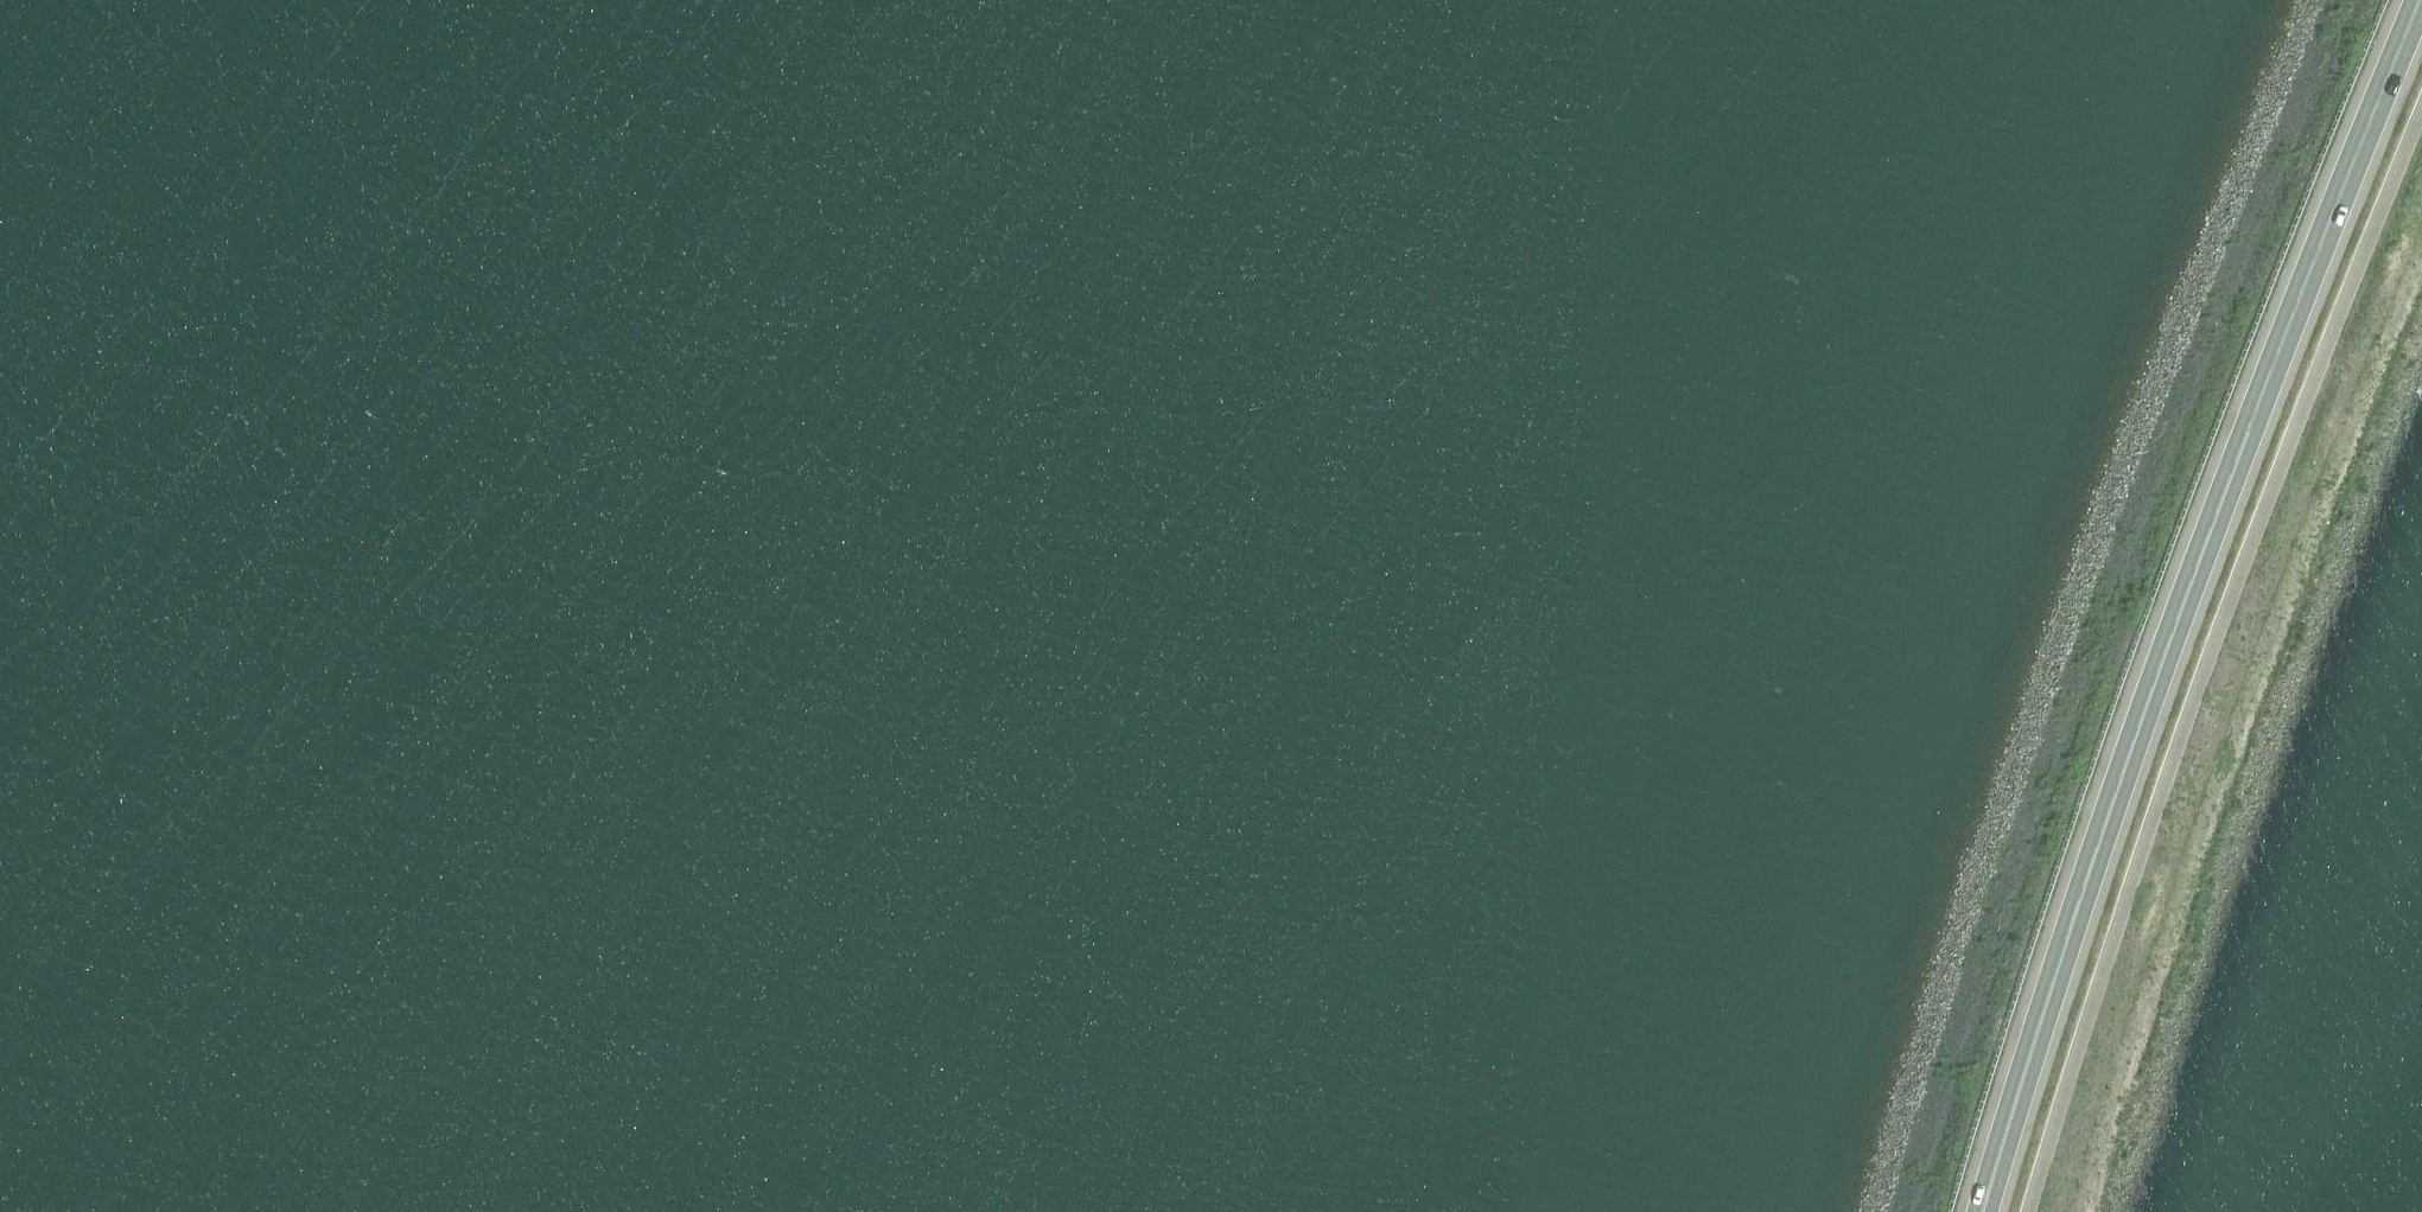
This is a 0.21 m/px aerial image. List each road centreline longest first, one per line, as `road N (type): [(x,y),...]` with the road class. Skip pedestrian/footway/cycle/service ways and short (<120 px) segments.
road 1 (trunk): [(1981,1211),(2141,722),(2417,0)]

